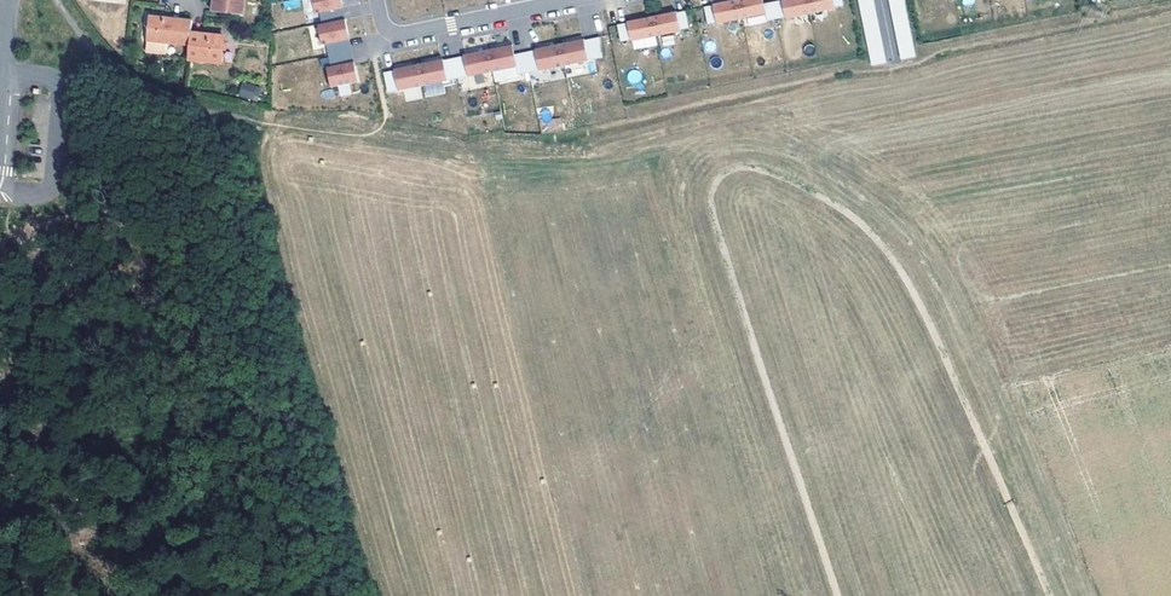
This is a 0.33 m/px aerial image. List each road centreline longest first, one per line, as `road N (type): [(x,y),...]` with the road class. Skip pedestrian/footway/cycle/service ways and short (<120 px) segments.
road 1 (residential): [(570,0),(396,34),(382,22),(377,0)]

